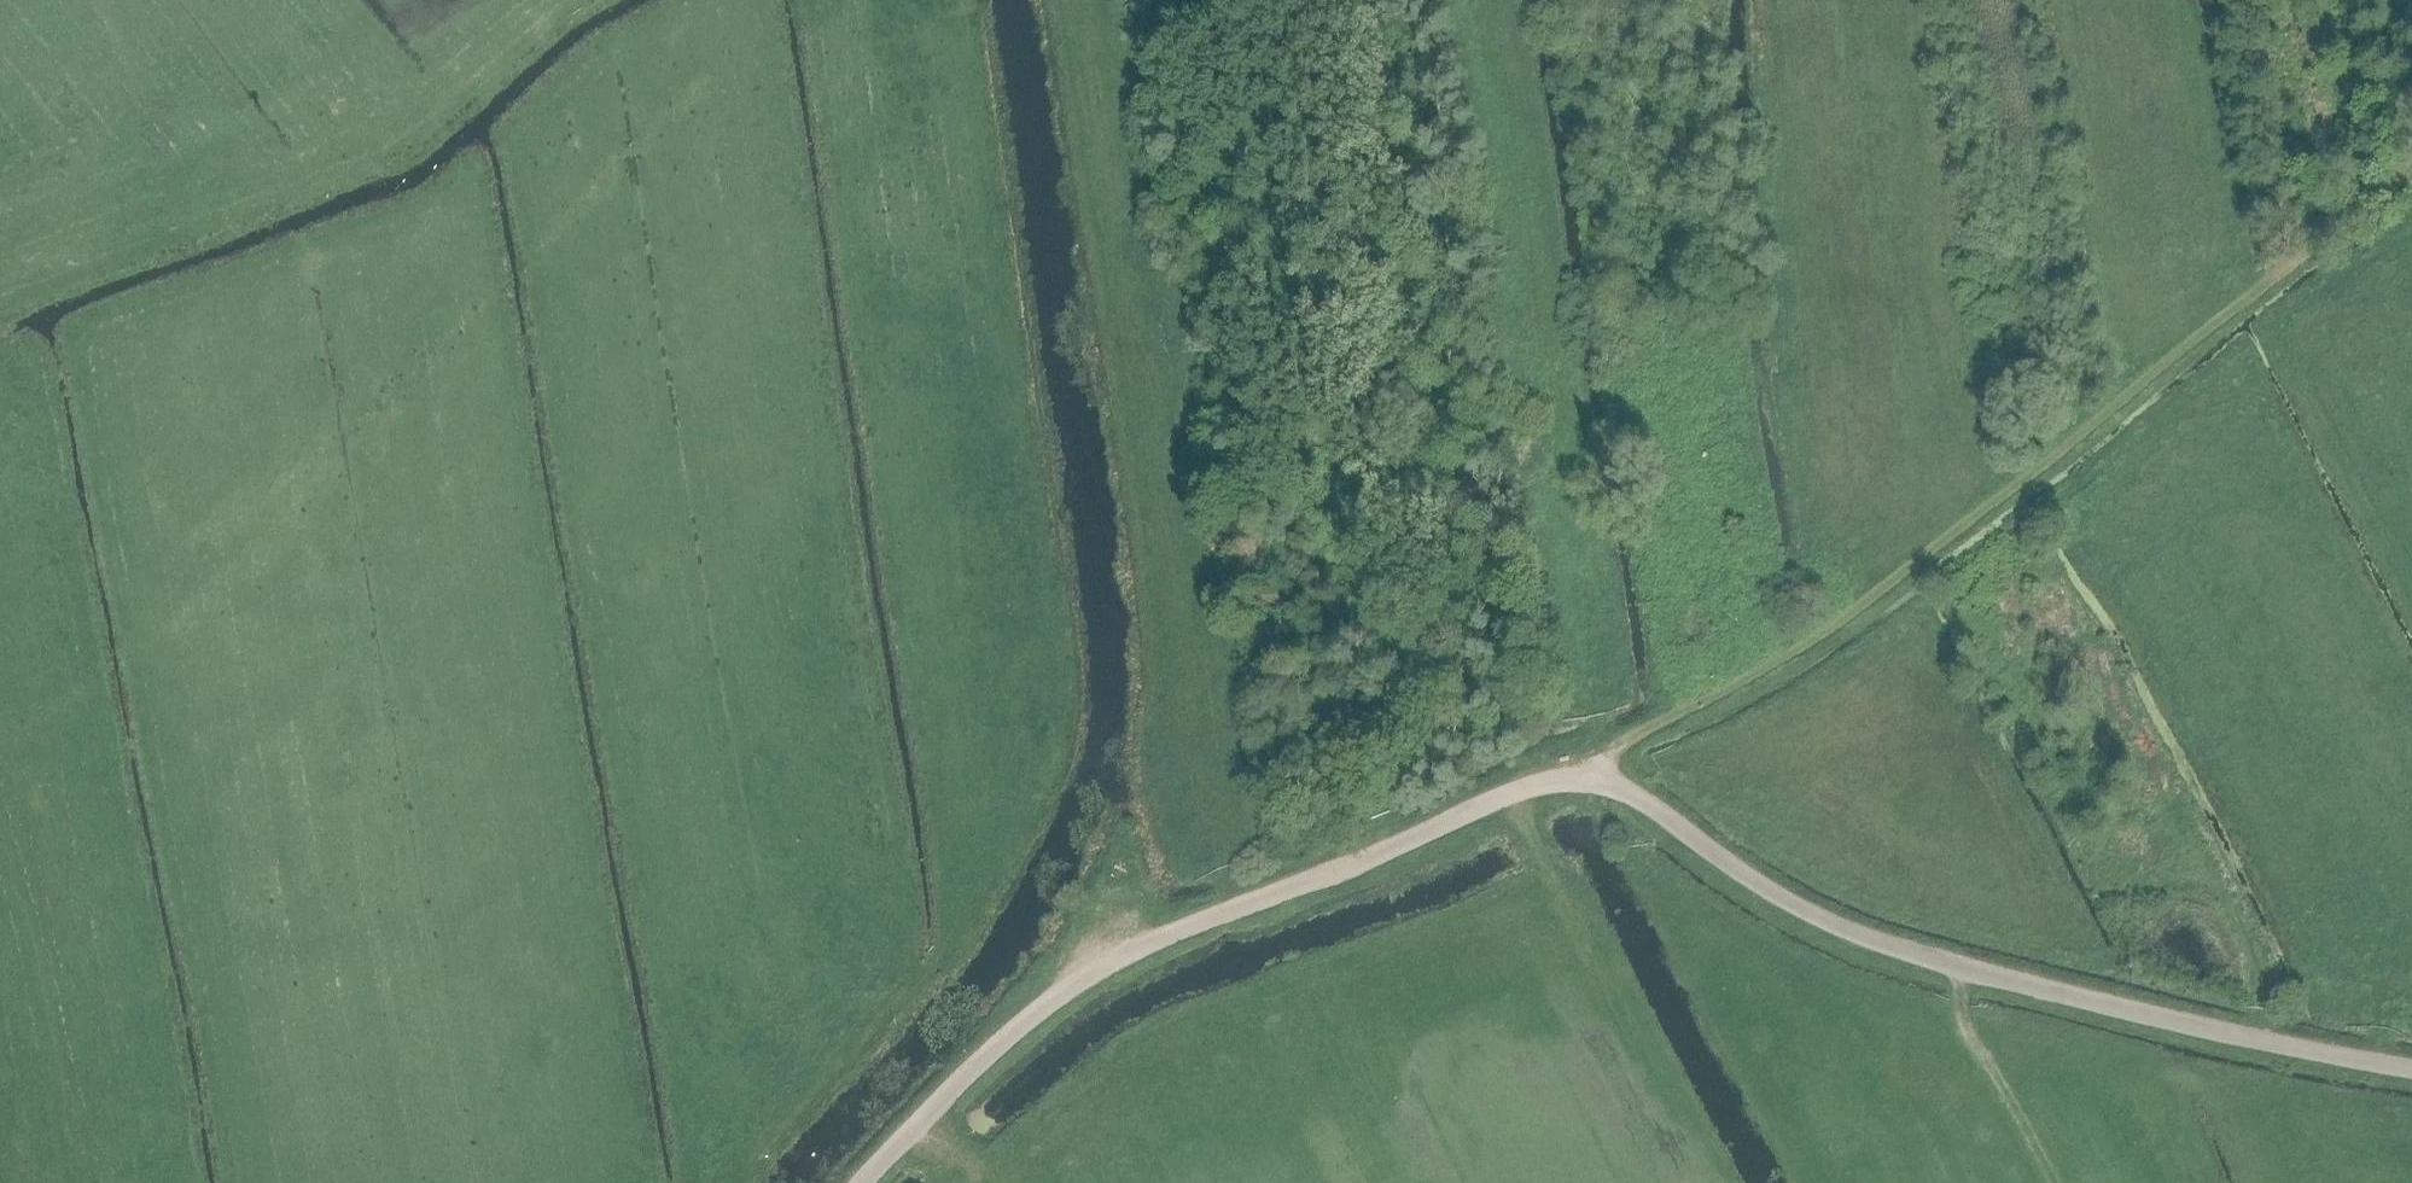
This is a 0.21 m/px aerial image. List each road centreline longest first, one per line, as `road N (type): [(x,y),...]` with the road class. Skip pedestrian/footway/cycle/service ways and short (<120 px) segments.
road 1 (track): [(863,1182),(1027,1021),(1101,969),(1514,793),(1573,779),(1605,782),(1637,799),(1728,866),(1851,932),(1952,966),(2241,1038),(2411,1070)]
road 2 (track): [(1589,780),(1597,765),(1639,733),(1842,618),(2411,168)]

